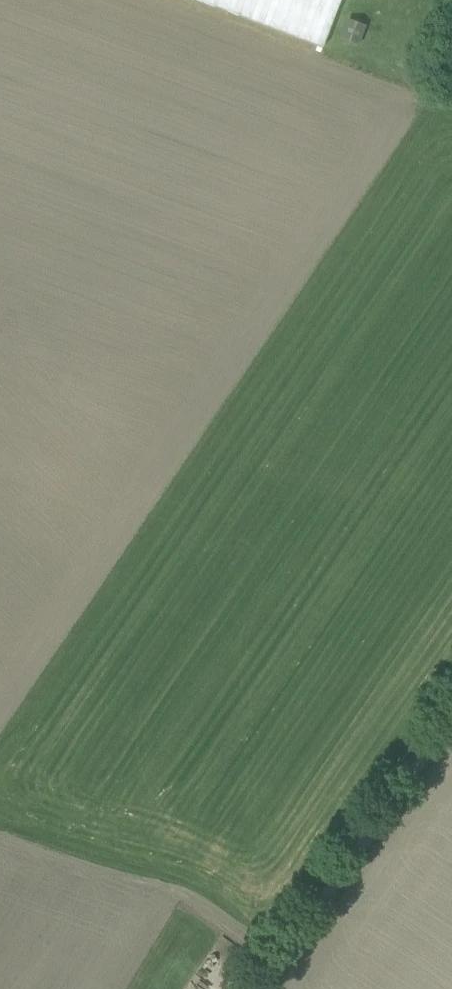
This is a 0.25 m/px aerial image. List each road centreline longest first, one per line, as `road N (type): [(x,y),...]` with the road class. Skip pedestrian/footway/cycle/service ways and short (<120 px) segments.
road 1 (unclassified): [(264,988),(451,714)]

